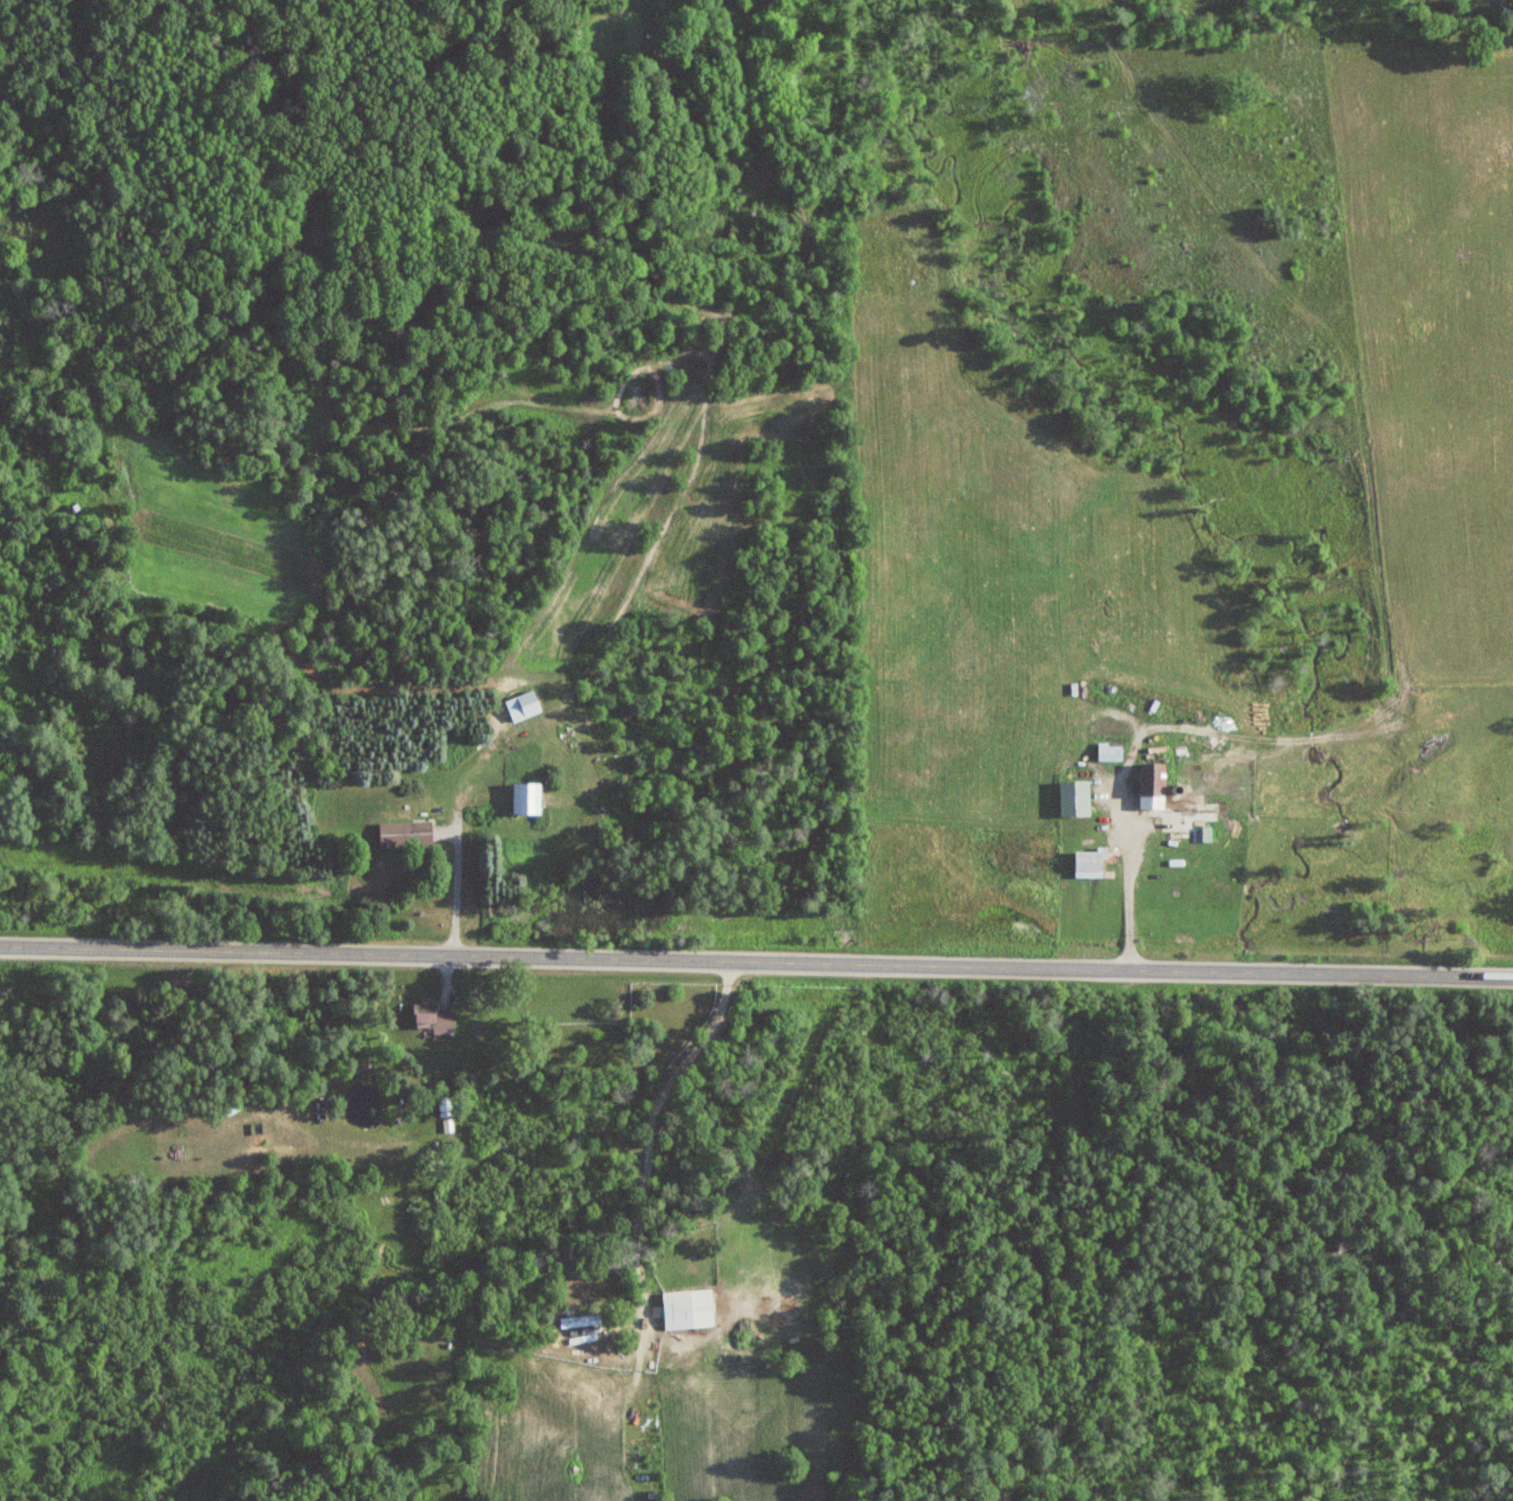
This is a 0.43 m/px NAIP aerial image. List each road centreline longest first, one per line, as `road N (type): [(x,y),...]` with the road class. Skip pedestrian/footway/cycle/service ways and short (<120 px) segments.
road 1 (tertiary): [(0,949),(1512,974)]

